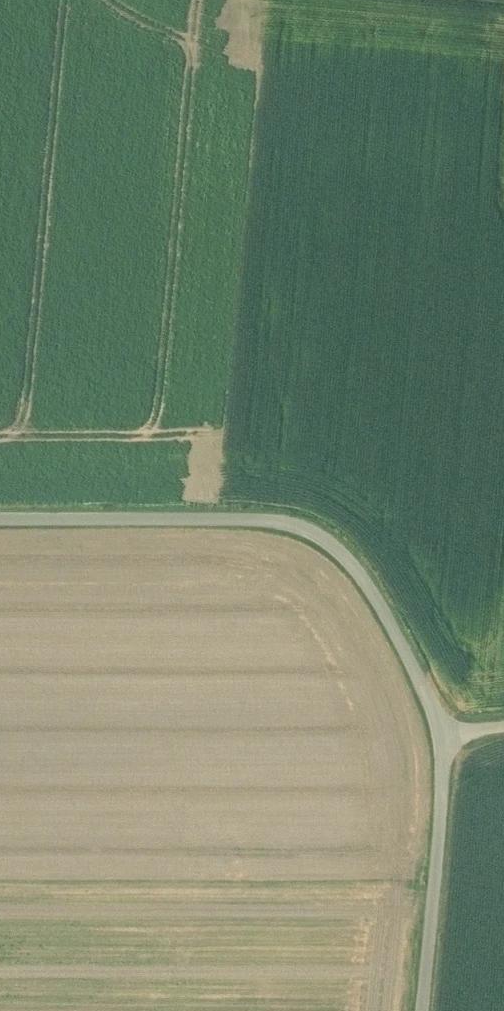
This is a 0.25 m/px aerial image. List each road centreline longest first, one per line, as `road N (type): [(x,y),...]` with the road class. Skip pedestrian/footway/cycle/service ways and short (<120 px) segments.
road 1 (unclassified): [(0,518),(262,521),(327,541),(351,563),(443,734),(422,1010)]

